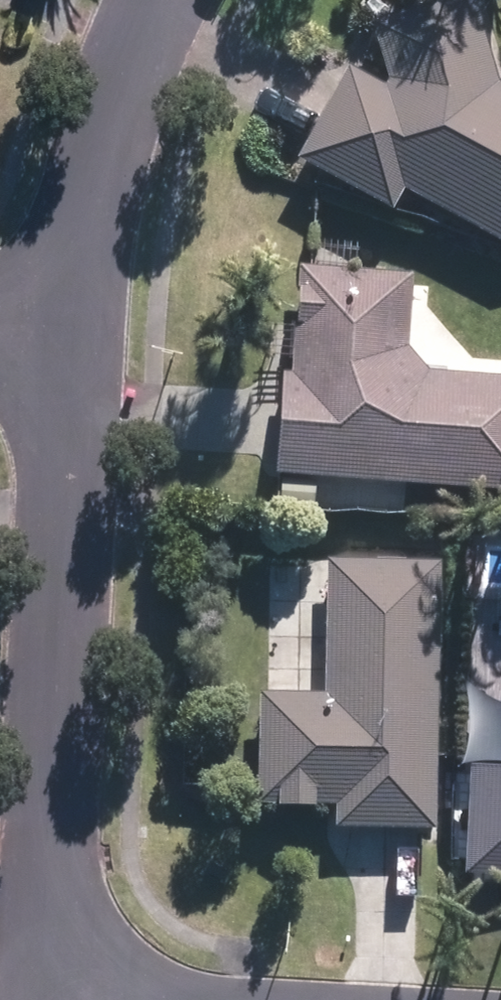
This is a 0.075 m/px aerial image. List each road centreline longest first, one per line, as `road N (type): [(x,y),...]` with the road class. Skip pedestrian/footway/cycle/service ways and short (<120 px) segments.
road 1 (residential): [(52,999),(67,327)]
road 2 (residential): [(67,327),(92,189),(135,38),(158,0)]

